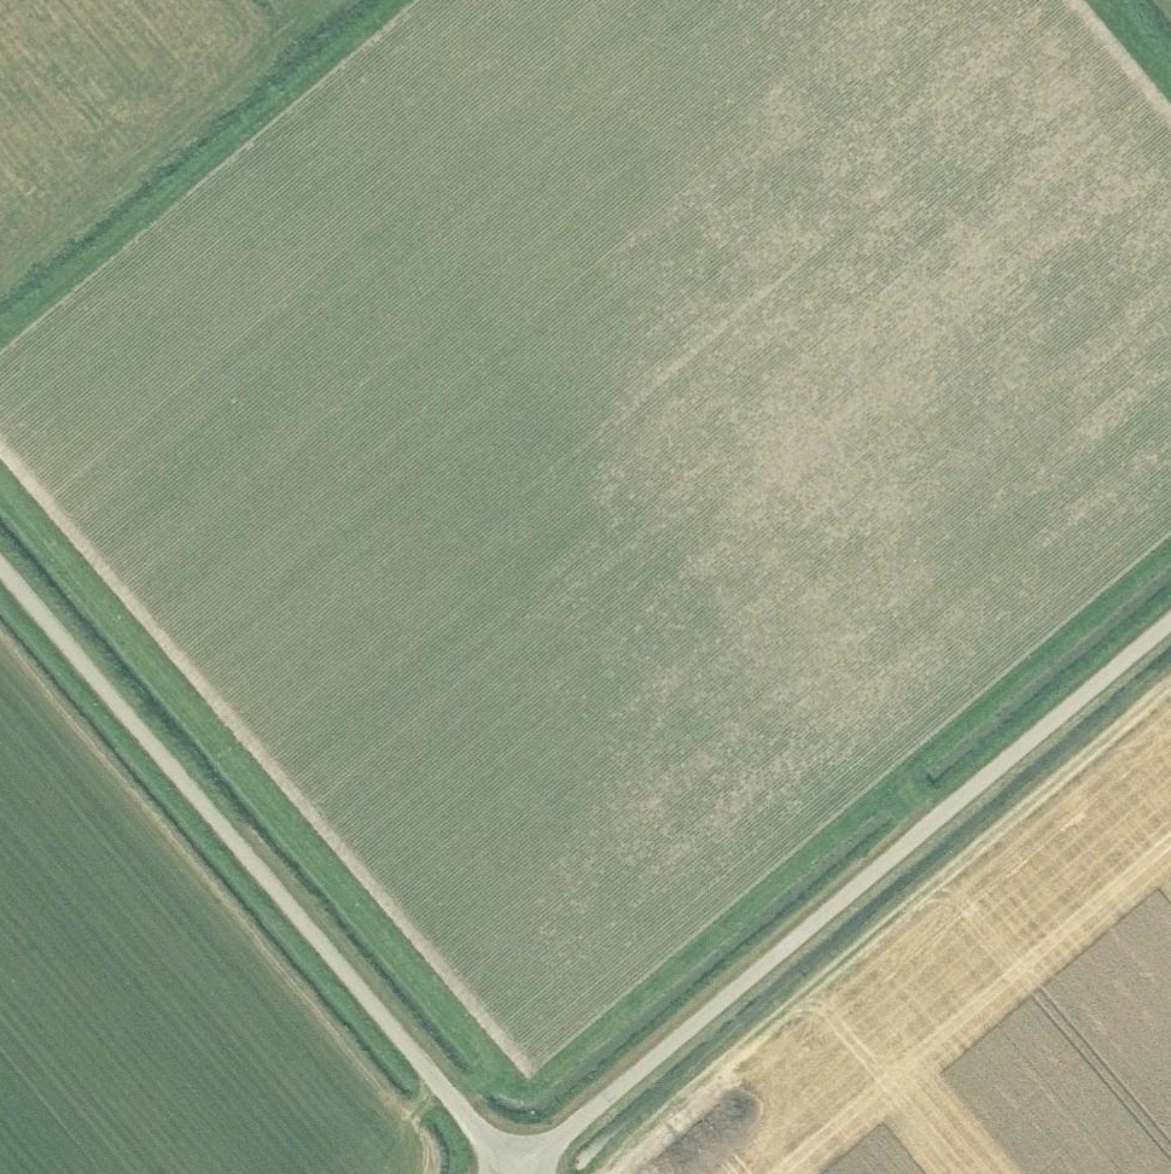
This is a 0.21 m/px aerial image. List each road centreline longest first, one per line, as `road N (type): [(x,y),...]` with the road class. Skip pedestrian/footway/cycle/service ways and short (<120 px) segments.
road 1 (unclassified): [(506,1161),(1170,602)]
road 2 (unclassified): [(506,1161),(0,559)]

